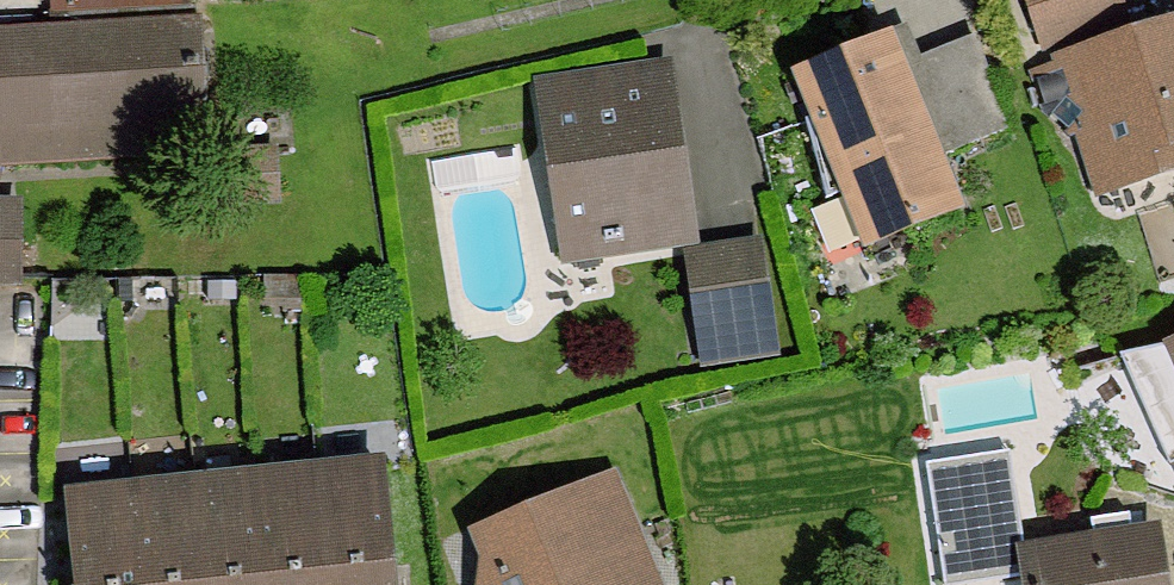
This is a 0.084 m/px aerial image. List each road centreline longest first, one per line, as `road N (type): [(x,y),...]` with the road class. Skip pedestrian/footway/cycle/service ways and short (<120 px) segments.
road 1 (residential): [(842,0),(703,36)]

